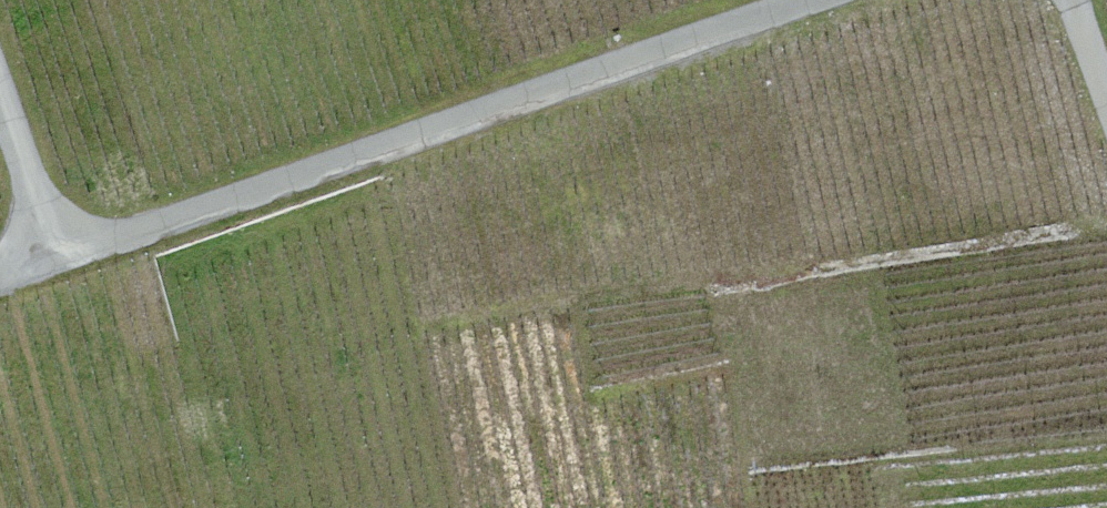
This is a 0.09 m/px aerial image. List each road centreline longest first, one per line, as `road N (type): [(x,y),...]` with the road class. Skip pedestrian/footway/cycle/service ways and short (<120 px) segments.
road 1 (unclassified): [(816,0),(56,258)]
road 2 (unclassified): [(56,258),(0,96)]

